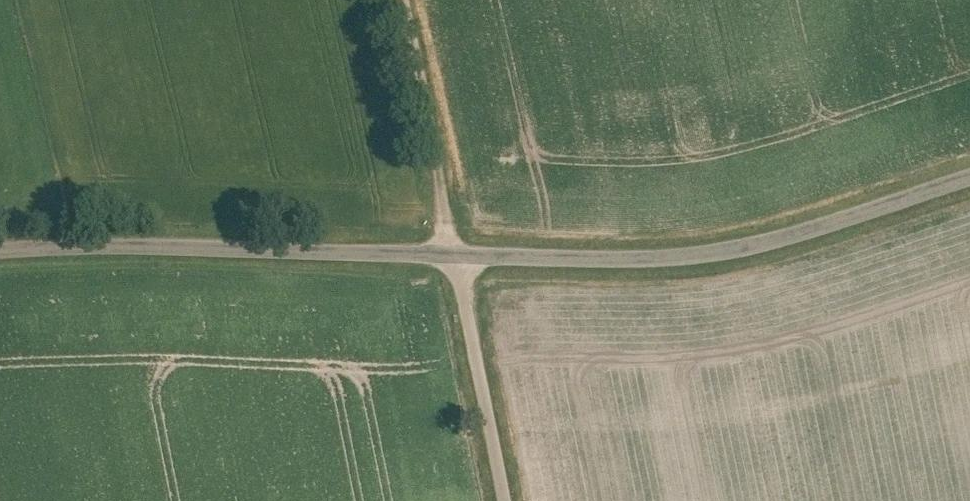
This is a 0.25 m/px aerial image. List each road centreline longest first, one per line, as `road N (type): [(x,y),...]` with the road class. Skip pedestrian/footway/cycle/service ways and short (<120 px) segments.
road 1 (tertiary): [(969,180),(791,239),(691,262),(450,257)]
road 2 (tertiary): [(0,249),(450,257)]
road 3 (track): [(450,257),(398,0)]
road 4 (unclassified): [(504,500),(450,257)]

